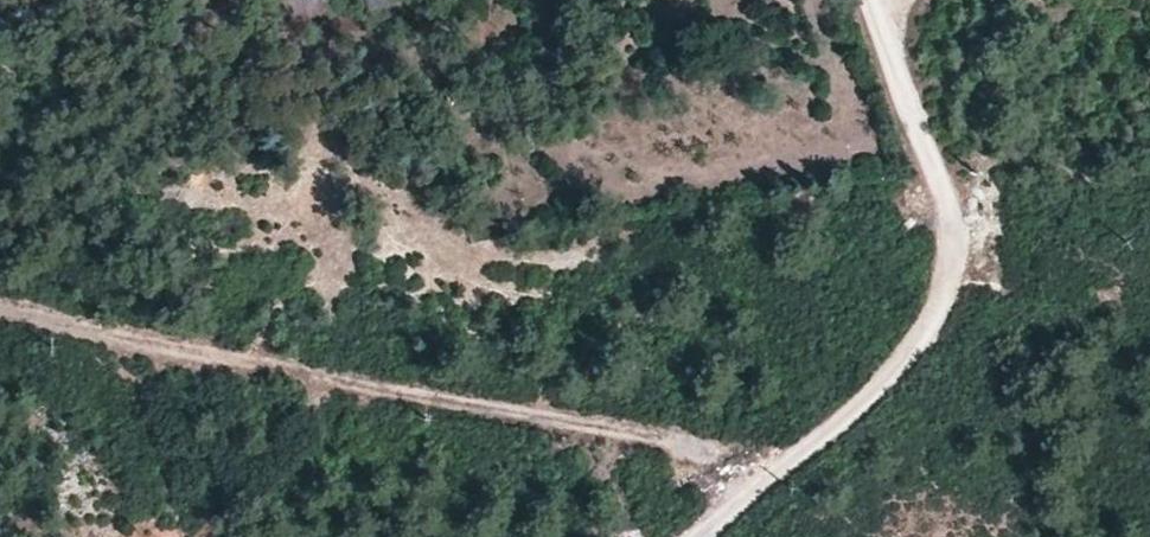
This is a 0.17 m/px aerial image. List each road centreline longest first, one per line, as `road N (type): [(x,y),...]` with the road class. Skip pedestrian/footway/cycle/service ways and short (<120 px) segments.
road 1 (track): [(0,312),(196,358),(289,362),(369,392),(713,452),(764,483)]
road 2 (unclassified): [(704,536),(816,447),(897,366),(932,323),(947,285),(951,240),(942,189),(867,0)]

